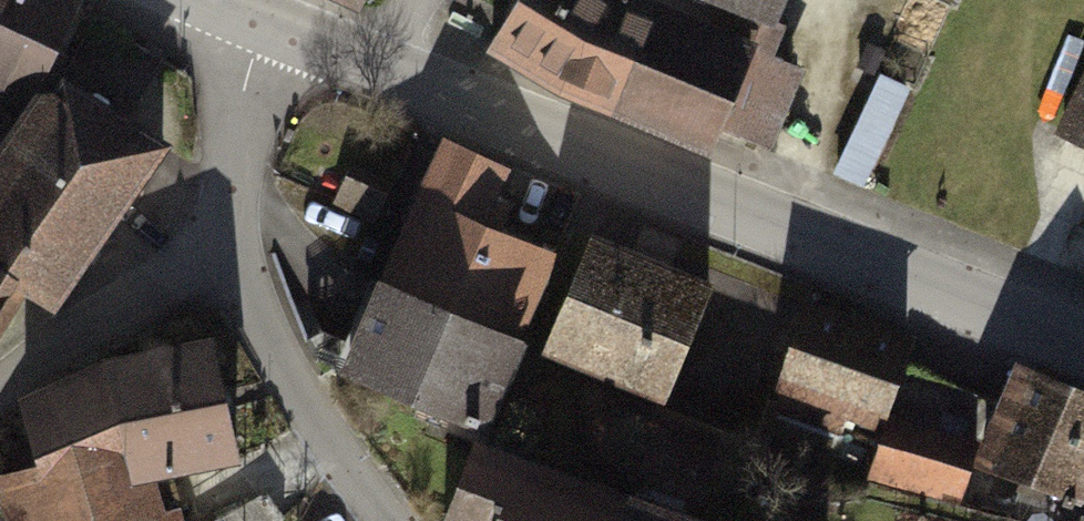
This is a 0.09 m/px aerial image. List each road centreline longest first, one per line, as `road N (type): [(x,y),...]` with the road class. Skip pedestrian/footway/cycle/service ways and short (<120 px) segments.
road 1 (residential): [(257,25),(1083,361)]
road 2 (residential): [(257,25),(236,181),(241,269),(281,367),(389,520)]
road 3 (track): [(0,407),(83,344),(241,269)]

